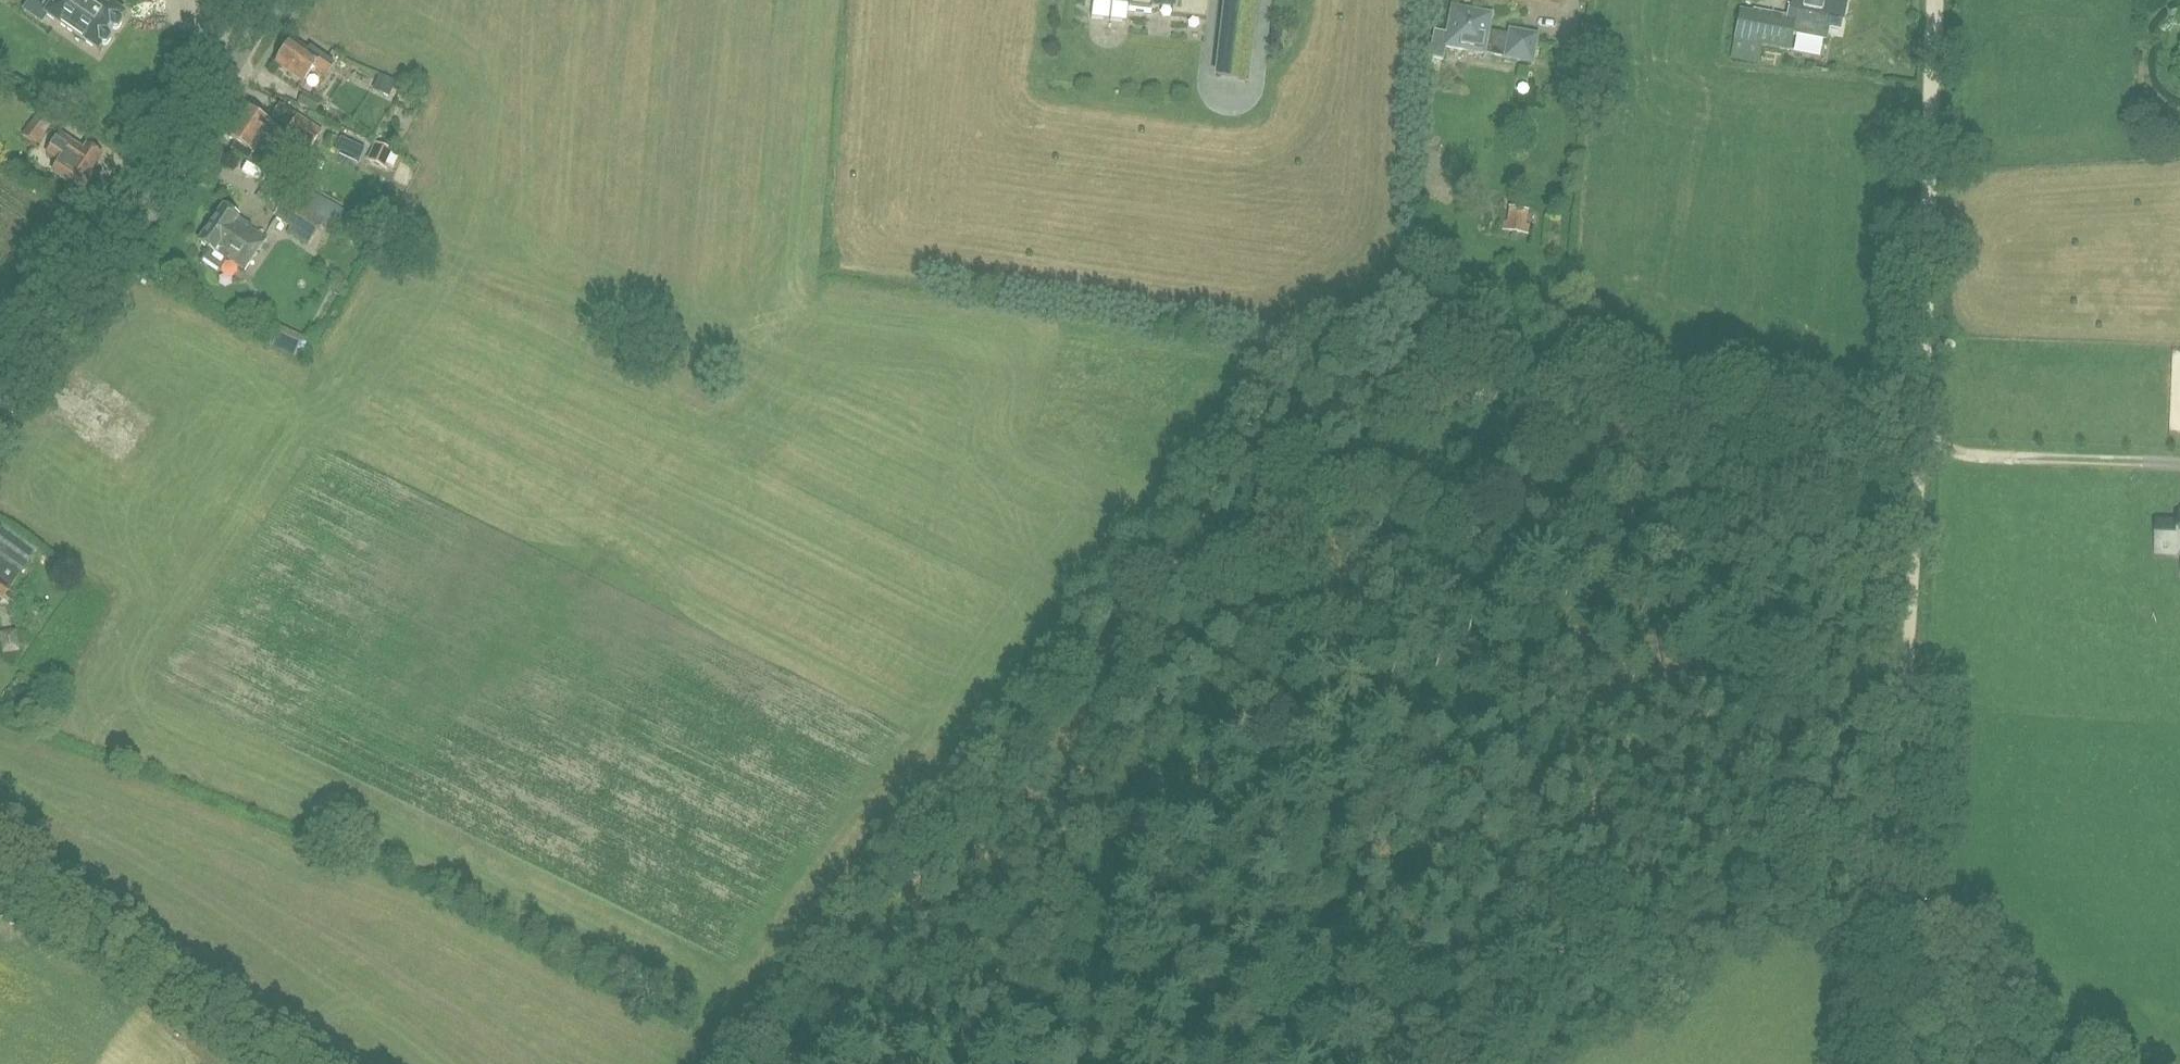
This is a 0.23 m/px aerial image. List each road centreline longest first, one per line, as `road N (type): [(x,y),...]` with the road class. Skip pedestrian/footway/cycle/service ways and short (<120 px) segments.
road 1 (track): [(1931,0),(1880,915)]
road 2 (tertiary): [(0,401),(273,0)]
road 3 (track): [(1880,915),(1878,1063)]

